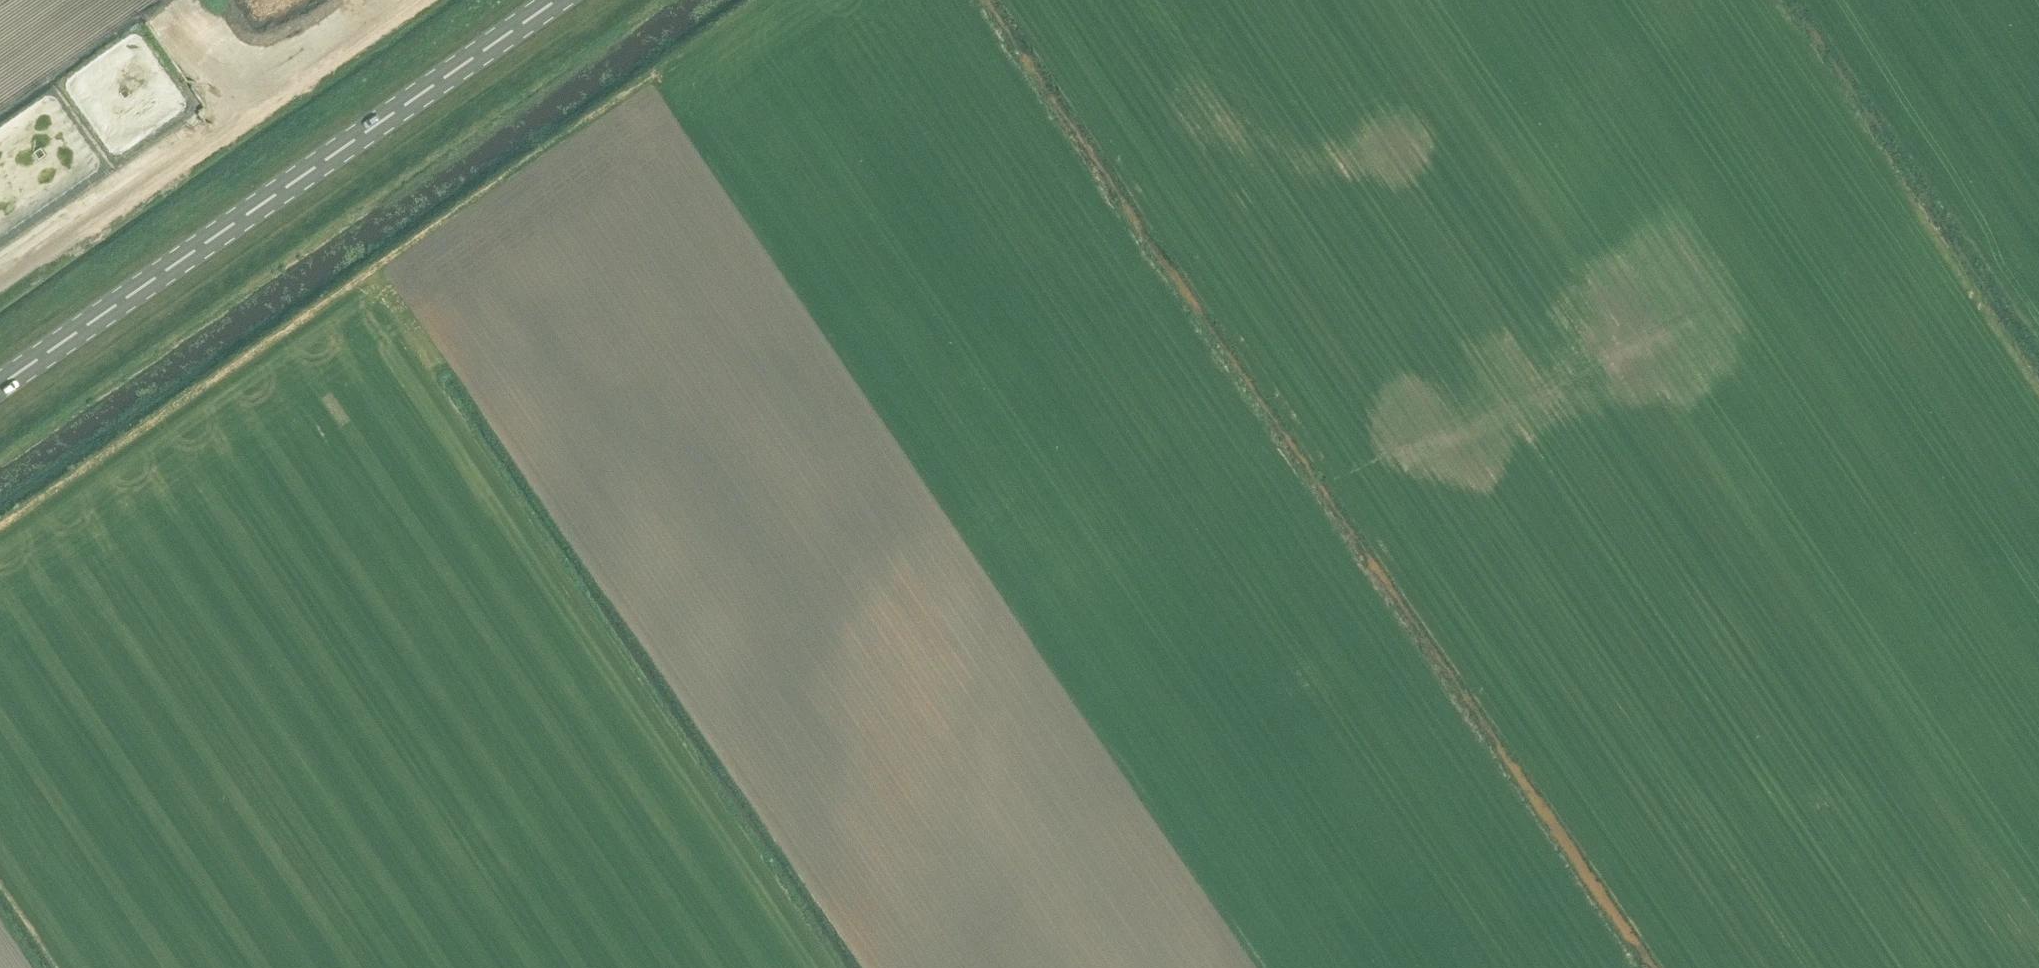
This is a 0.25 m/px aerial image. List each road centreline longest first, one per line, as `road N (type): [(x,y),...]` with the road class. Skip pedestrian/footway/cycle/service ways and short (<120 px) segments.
road 1 (primary): [(0,385),(557,0)]
road 2 (unclassified): [(0,283),(411,0)]

